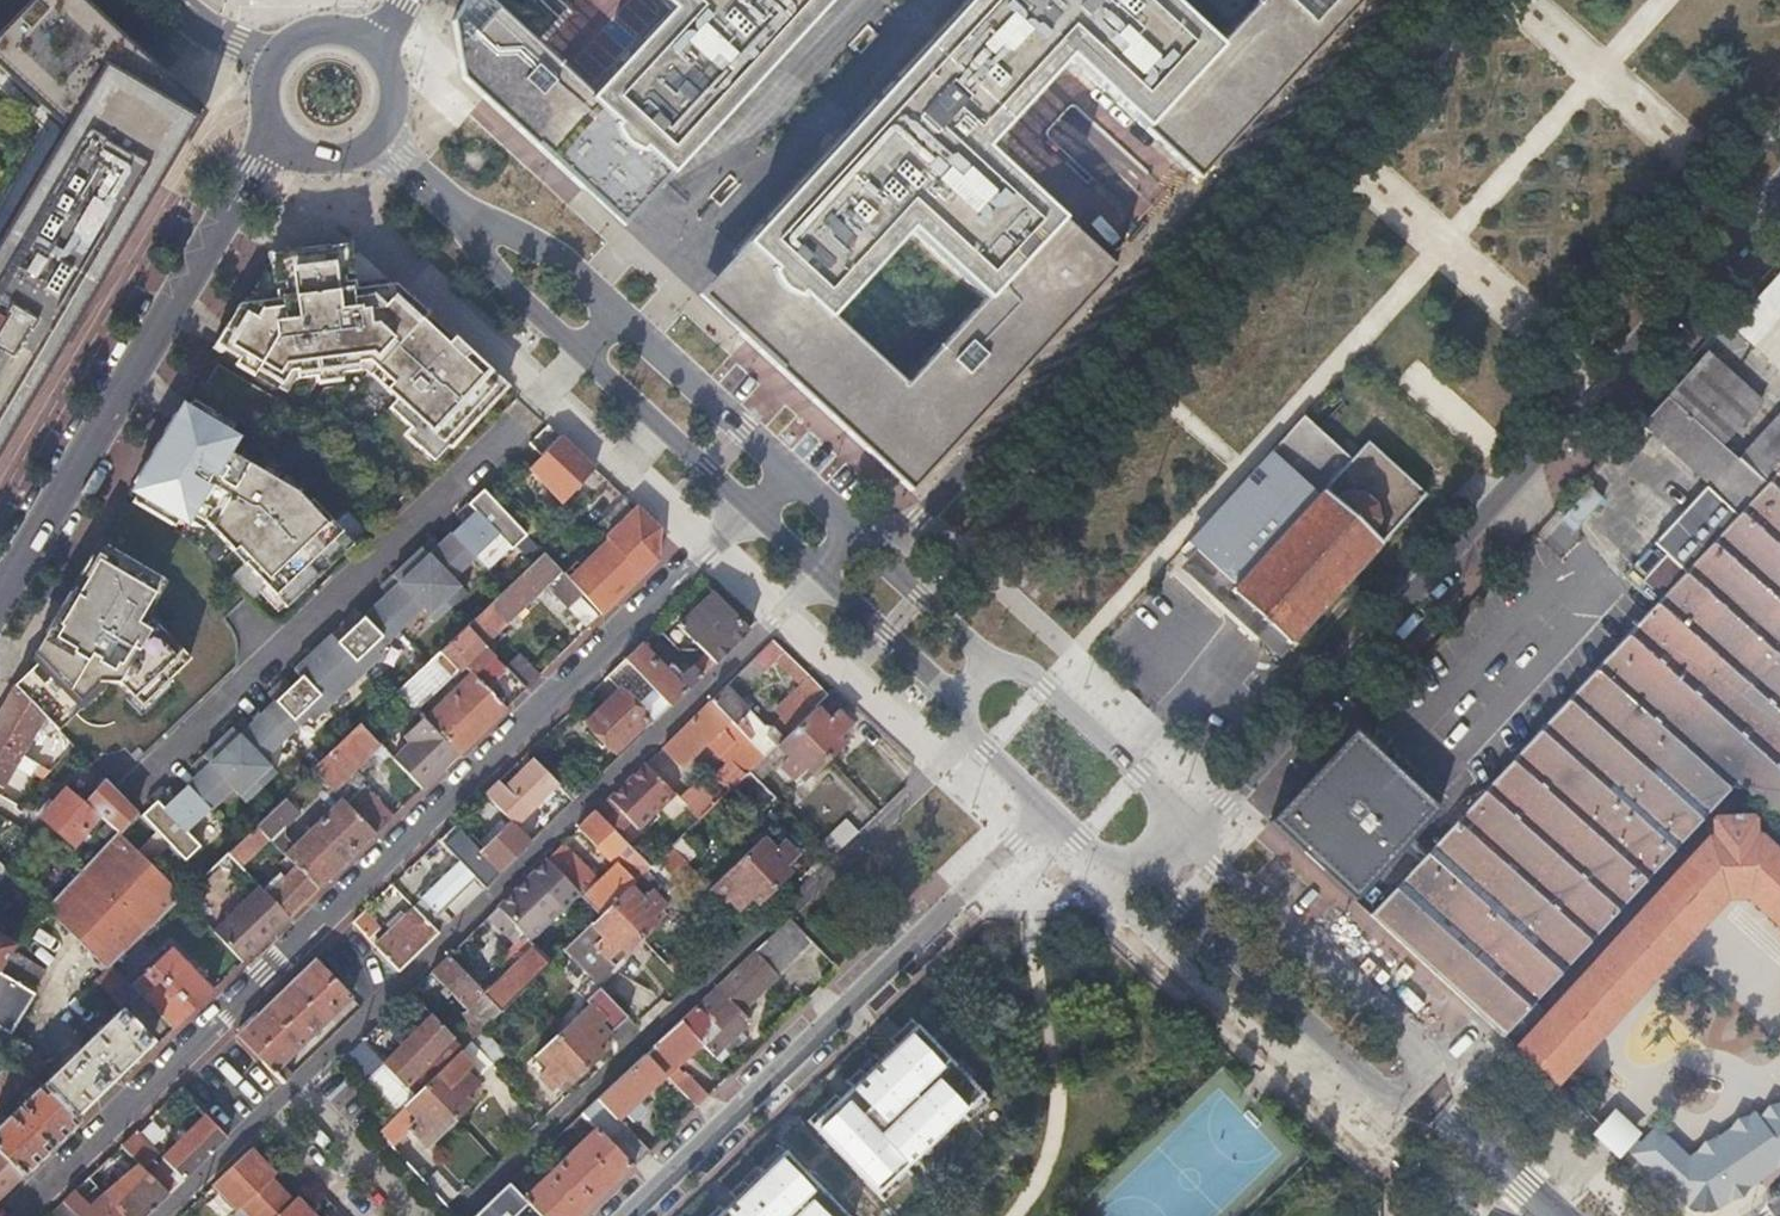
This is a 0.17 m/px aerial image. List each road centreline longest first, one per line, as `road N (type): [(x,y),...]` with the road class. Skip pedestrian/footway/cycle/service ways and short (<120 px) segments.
road 1 (residential): [(750,509),(24,1215)]
road 2 (residential): [(1186,840),(1779,177)]
road 3 (residential): [(1392,0),(920,518),(900,537),(857,536)]
road 4 (residential): [(531,1153),(970,730)]
road 5 (residential): [(628,1215),(1051,819)]
road 6 (tertiary): [(0,616),(277,136)]
road 7 (residential): [(1439,1112),(1413,1044),(1186,840)]
road 8 (residential): [(1150,877),(1390,1099),(1439,1112)]
road 9 (residential): [(1186,840),(1123,757),(1045,687),(996,659)]
road 10 (residential): [(580,354),(750,509)]
road 11 (residential): [(787,469),(619,316)]
road 12 (residential): [(619,316),(545,250),(456,210)]
road 13 (residential): [(456,210),(486,269),(580,354)]
road 14 (residential): [(996,659),(857,536)]
road 15 (residential): [(818,576),(954,701)]
road 16 (residential): [(1558,1215),(1439,1112)]
road 17 (tertiary): [(373,46),(323,29),(289,42),(268,71)]
road 18 (residential): [(169,0),(268,71)]
road 19 (residential): [(970,730),(1051,819)]

